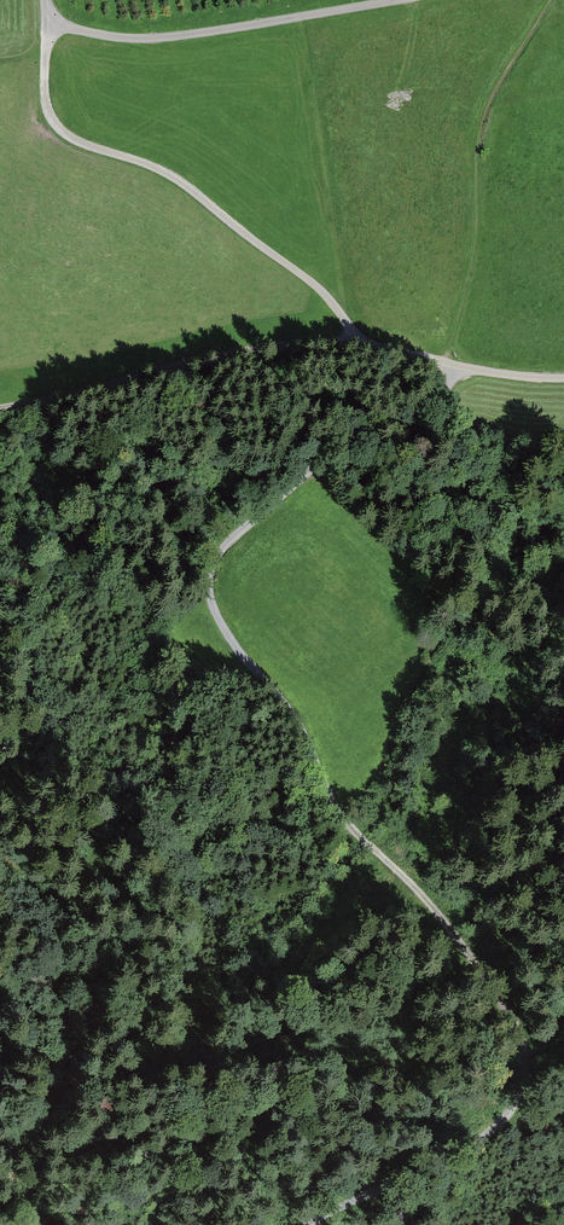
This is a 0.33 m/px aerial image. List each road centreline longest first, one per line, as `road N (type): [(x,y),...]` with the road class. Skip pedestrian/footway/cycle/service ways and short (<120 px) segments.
road 1 (track): [(306,1224),(462,1149),(502,1120),(524,1077),(518,1027),(409,881),(361,839),(329,795),(306,740),(219,620),(209,587),(215,559),(238,534),(325,461),(438,400),(450,363)]
road 2 (track): [(49,24),(47,110),(59,130),(161,170),(190,190),(323,291),(360,344)]
road 3 (track): [(360,344),(231,352),(0,408)]
road 4 (track): [(49,24),(159,38),(403,0)]
road 5 (track): [(0,1157),(35,1135),(68,1071),(54,938),(0,847)]
road 6 (track): [(325,461),(402,555),(498,643),(563,688)]
road 7 (track): [(563,378),(473,369),(360,344)]

